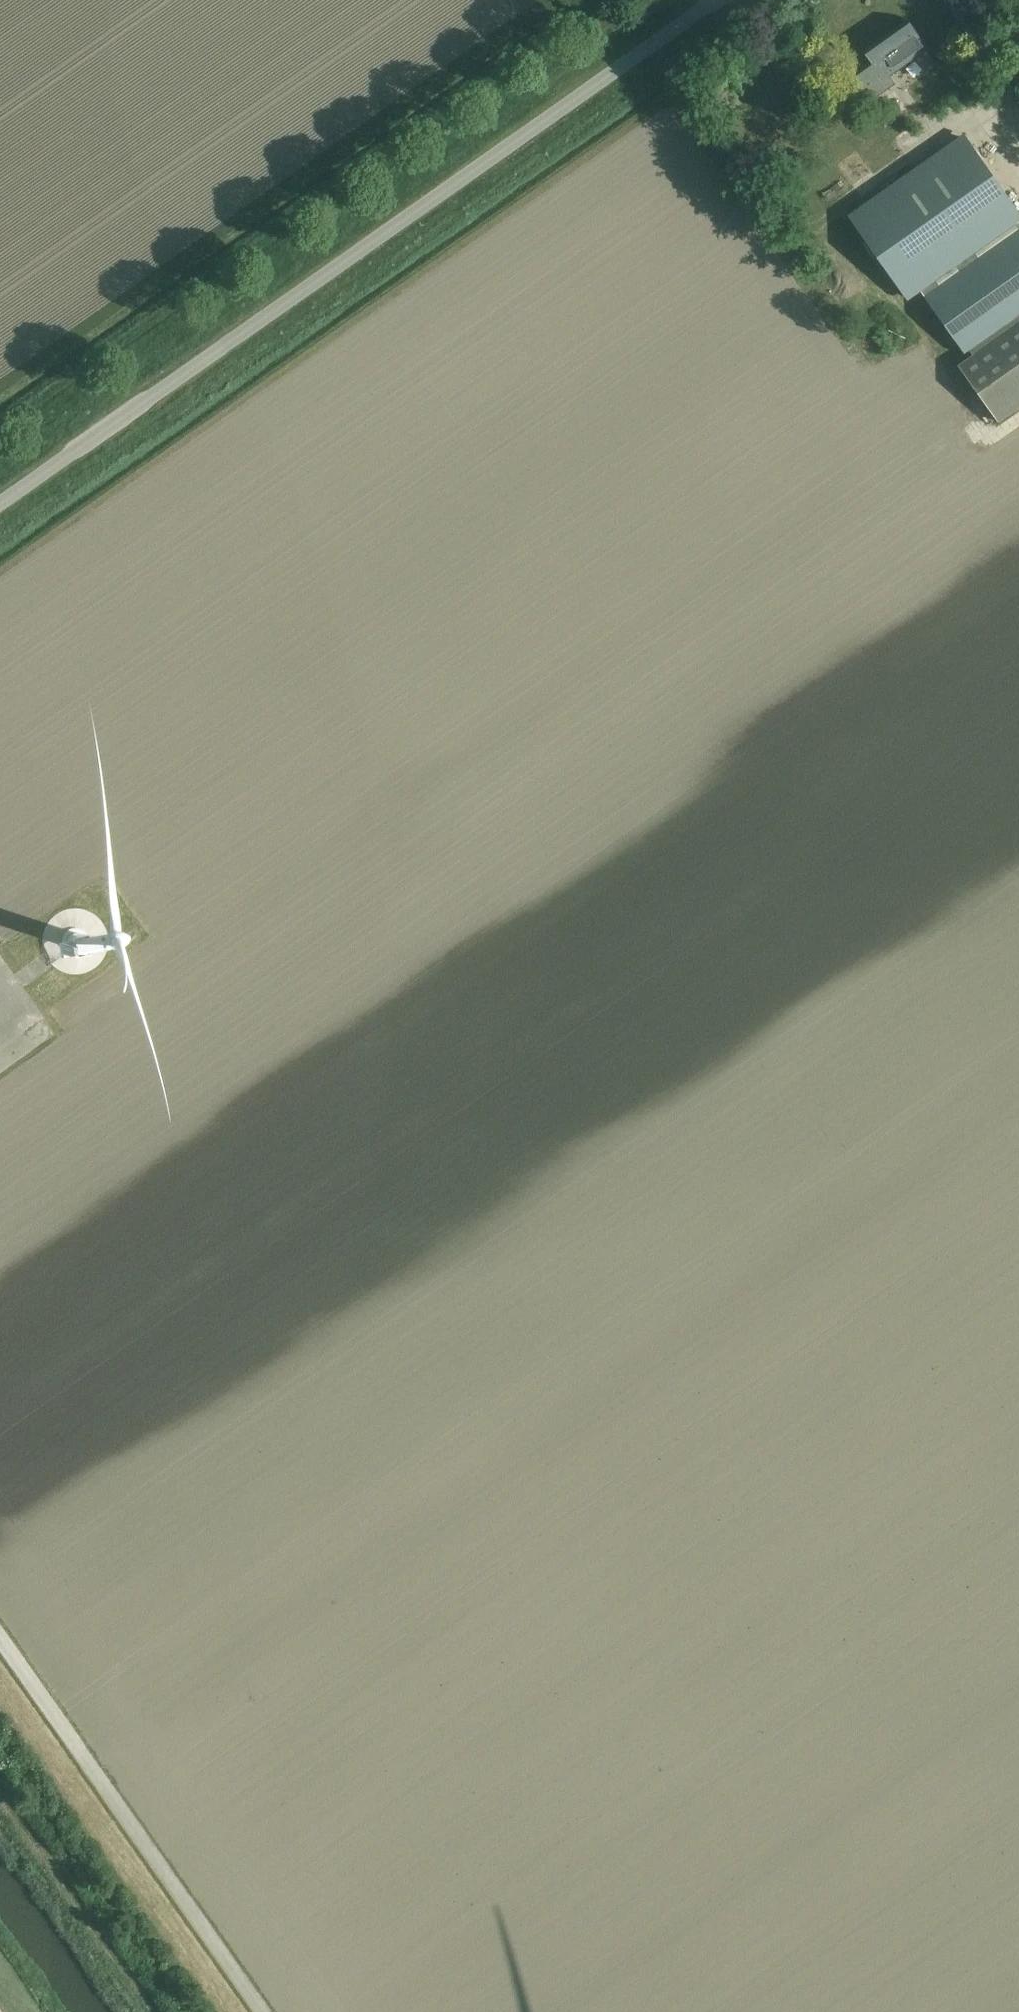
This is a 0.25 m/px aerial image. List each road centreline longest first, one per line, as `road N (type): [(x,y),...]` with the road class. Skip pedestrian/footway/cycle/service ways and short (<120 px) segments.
road 1 (unclassified): [(0,503),(711,0)]

